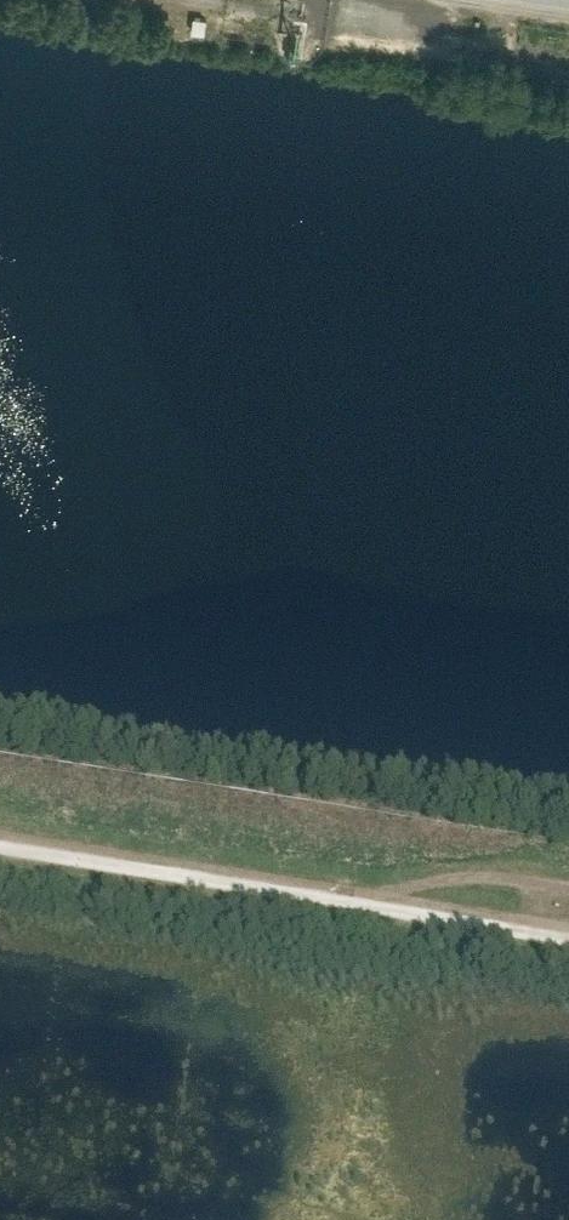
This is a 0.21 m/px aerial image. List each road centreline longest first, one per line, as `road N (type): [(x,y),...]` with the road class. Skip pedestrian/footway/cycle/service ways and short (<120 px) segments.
road 1 (track): [(0,849),(568,942)]

